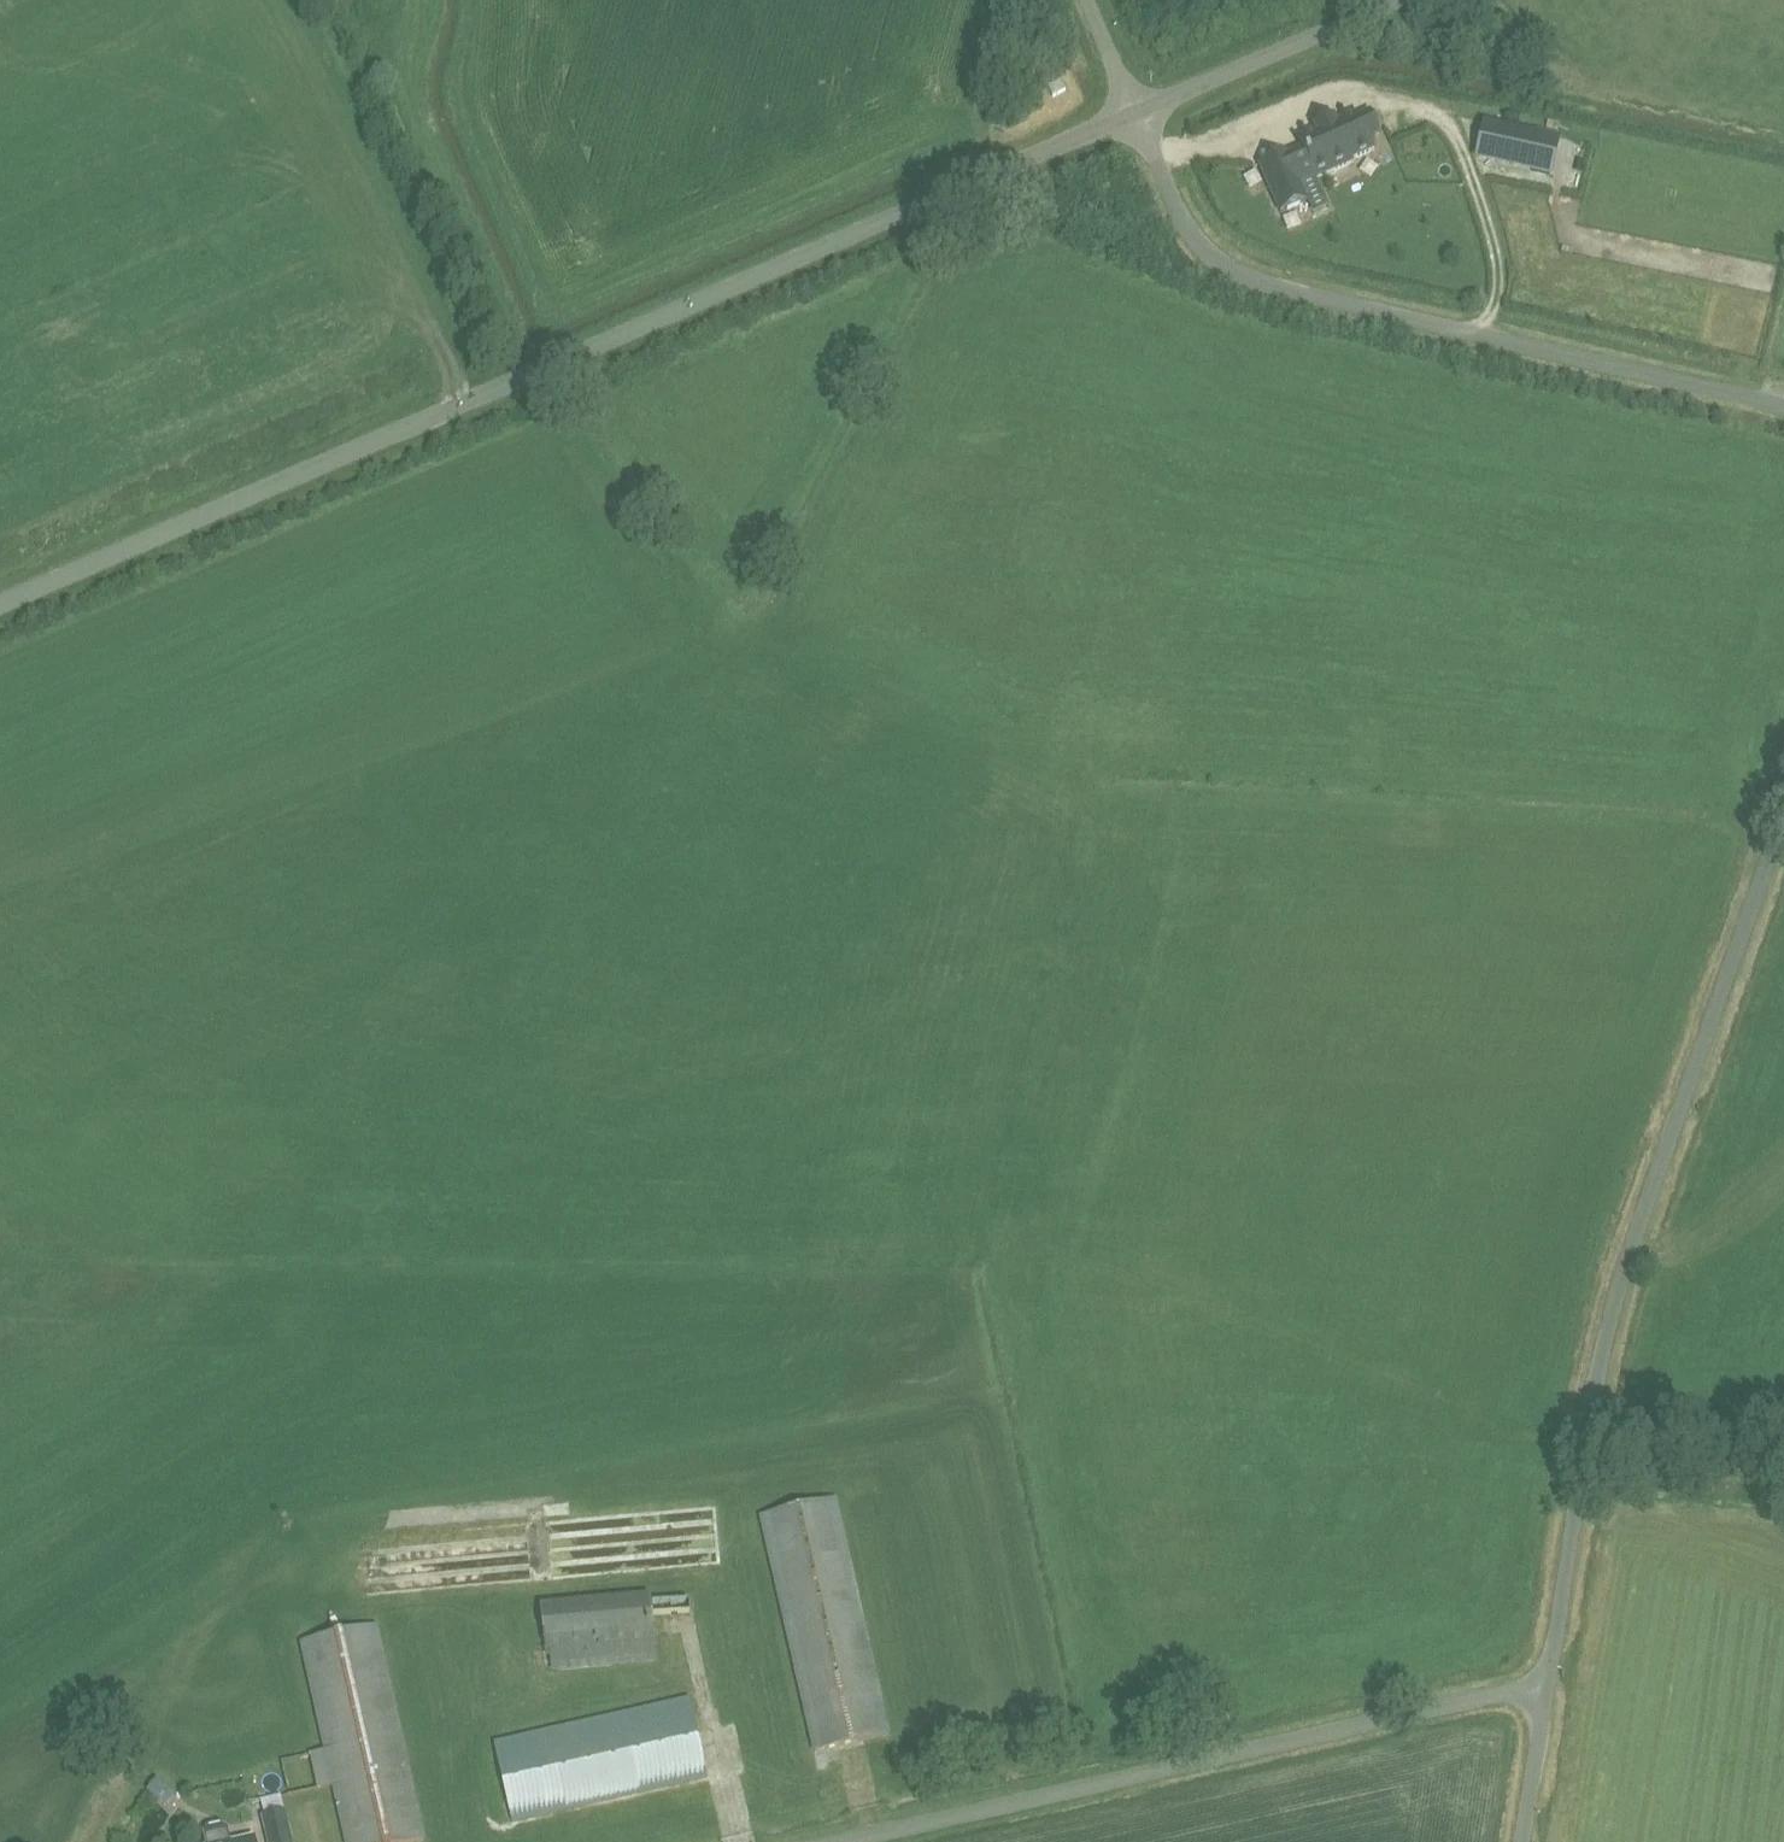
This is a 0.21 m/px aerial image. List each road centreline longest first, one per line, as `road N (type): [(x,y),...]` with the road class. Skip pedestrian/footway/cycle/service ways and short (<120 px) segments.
road 1 (unclassified): [(0,604),(1134,114)]
road 2 (unclassified): [(1547,1683),(1612,1316),(1783,809)]
road 3 (unclassified): [(1783,409),(1253,283),(1198,244),(1134,114)]
road 4 (unclassified): [(850,1841),(1547,1683)]
road 5 (unclassified): [(1134,114),(1401,0)]
road 6 (unclassified): [(1522,1841),(1547,1683)]
road 7 (unclassified): [(1134,114),(1088,0)]

